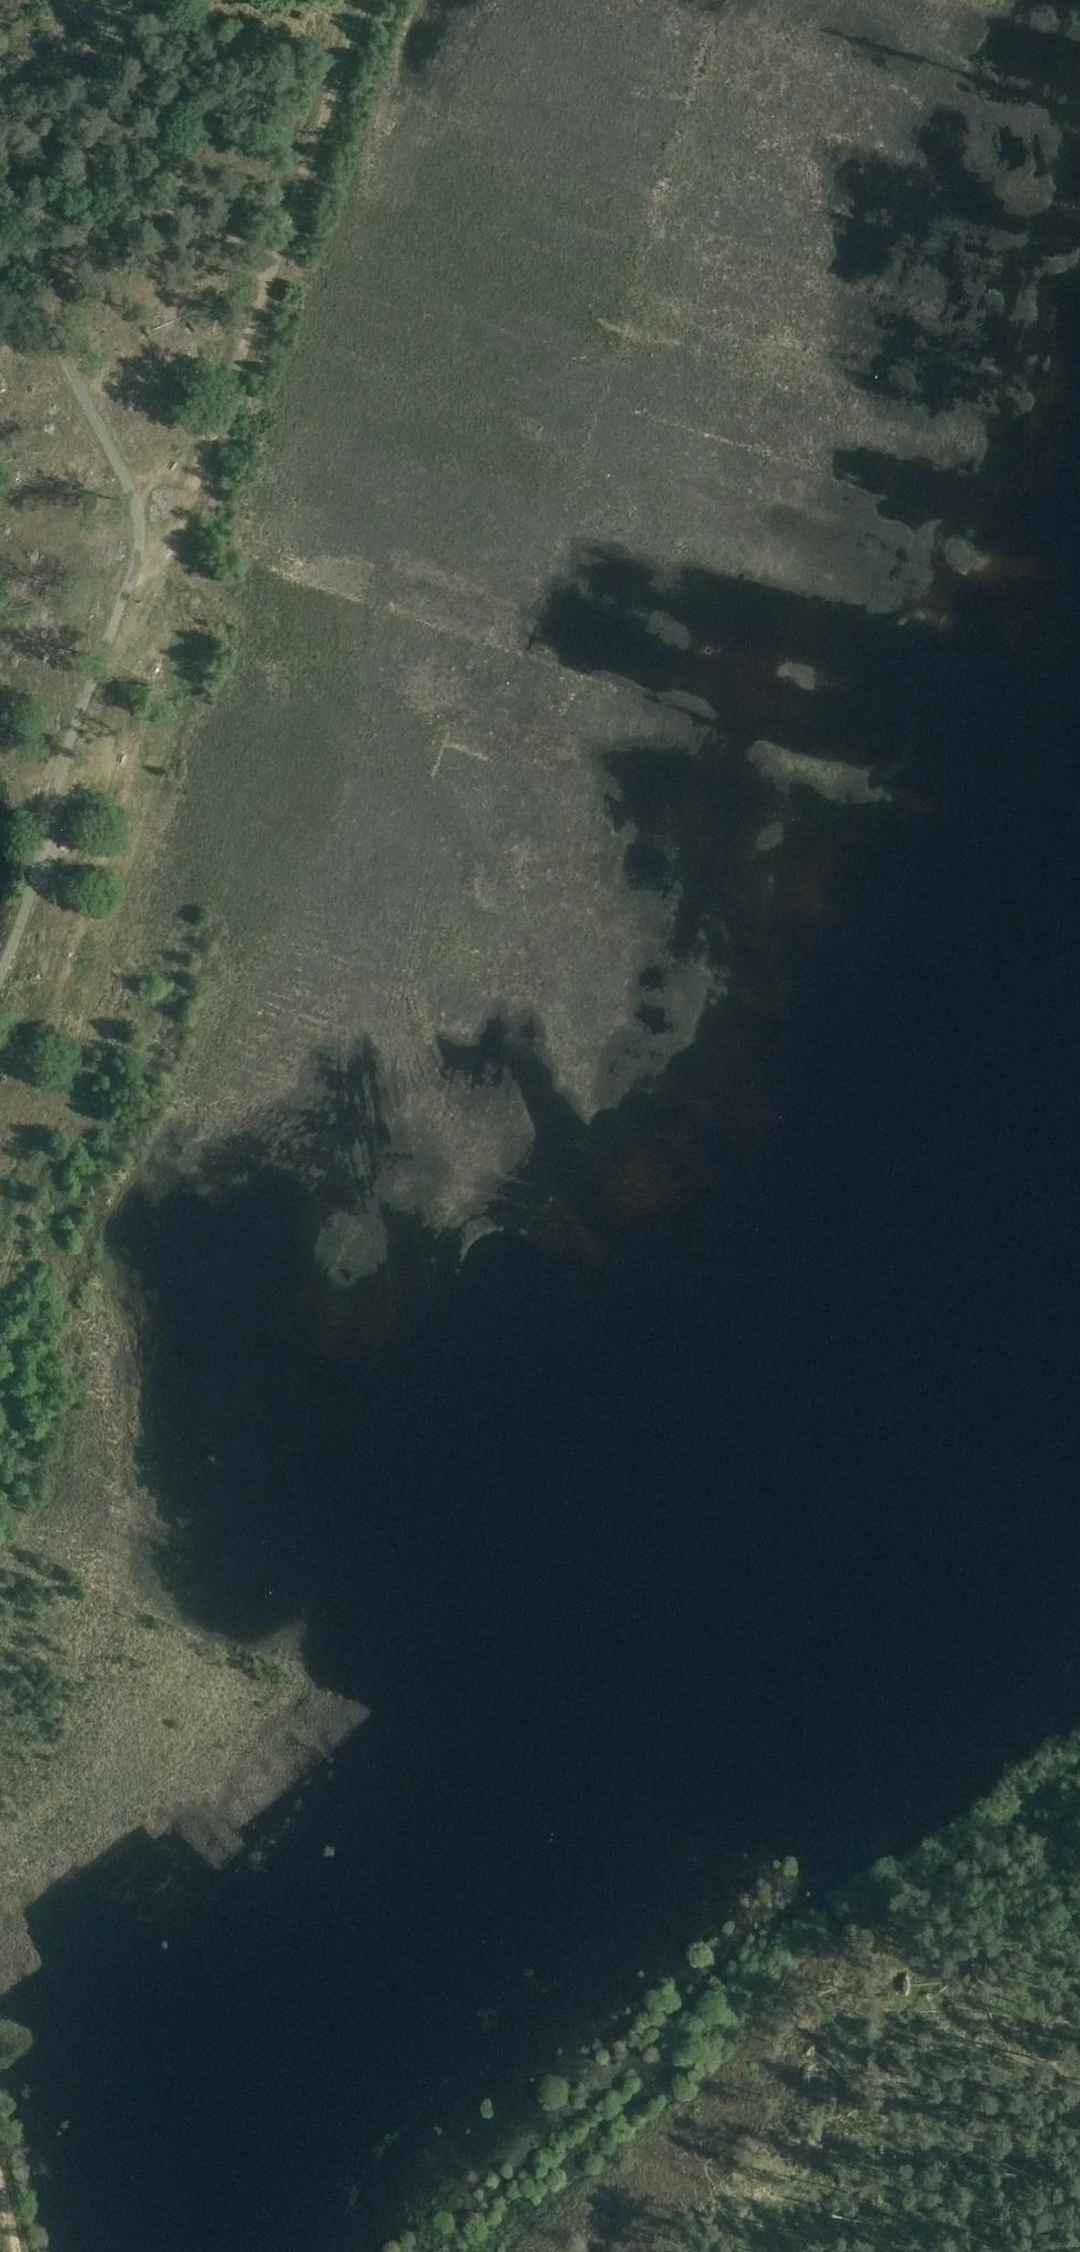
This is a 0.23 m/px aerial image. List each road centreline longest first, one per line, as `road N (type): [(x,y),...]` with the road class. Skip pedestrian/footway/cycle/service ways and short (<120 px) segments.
road 1 (track): [(138,552),(169,535),(189,503),(275,246)]
road 2 (track): [(275,246),(362,0)]

